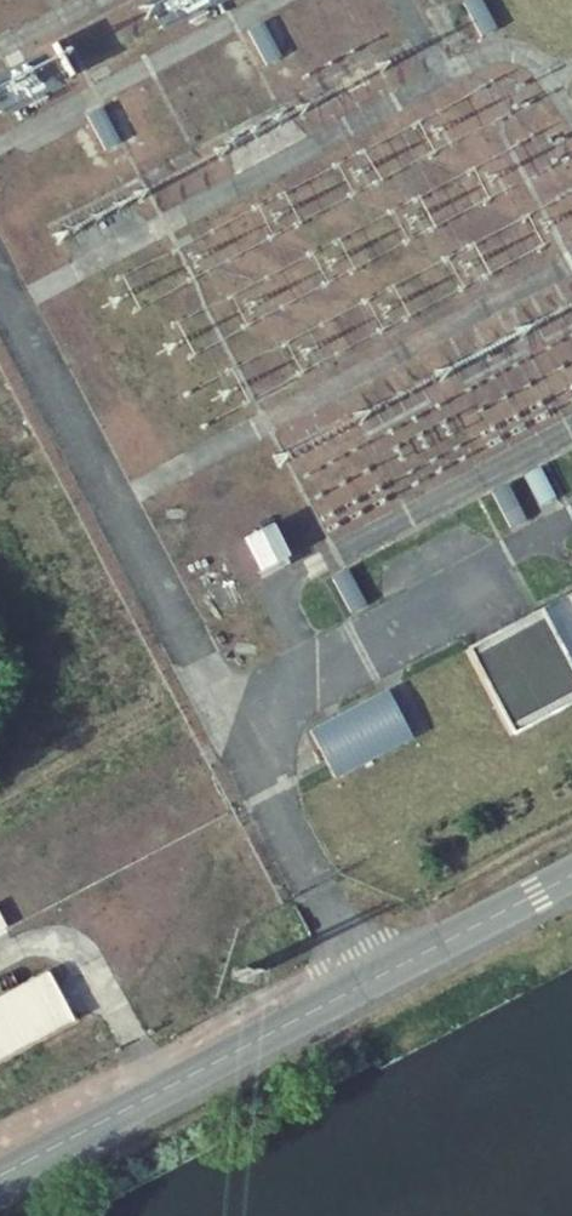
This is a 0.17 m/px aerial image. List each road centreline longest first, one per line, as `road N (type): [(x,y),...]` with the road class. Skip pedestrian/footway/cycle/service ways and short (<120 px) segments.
road 1 (unclassified): [(365,985),(158,1095)]
road 2 (unclassified): [(571,876),(365,985)]
road 3 (unclassified): [(158,1095),(0,1178)]

